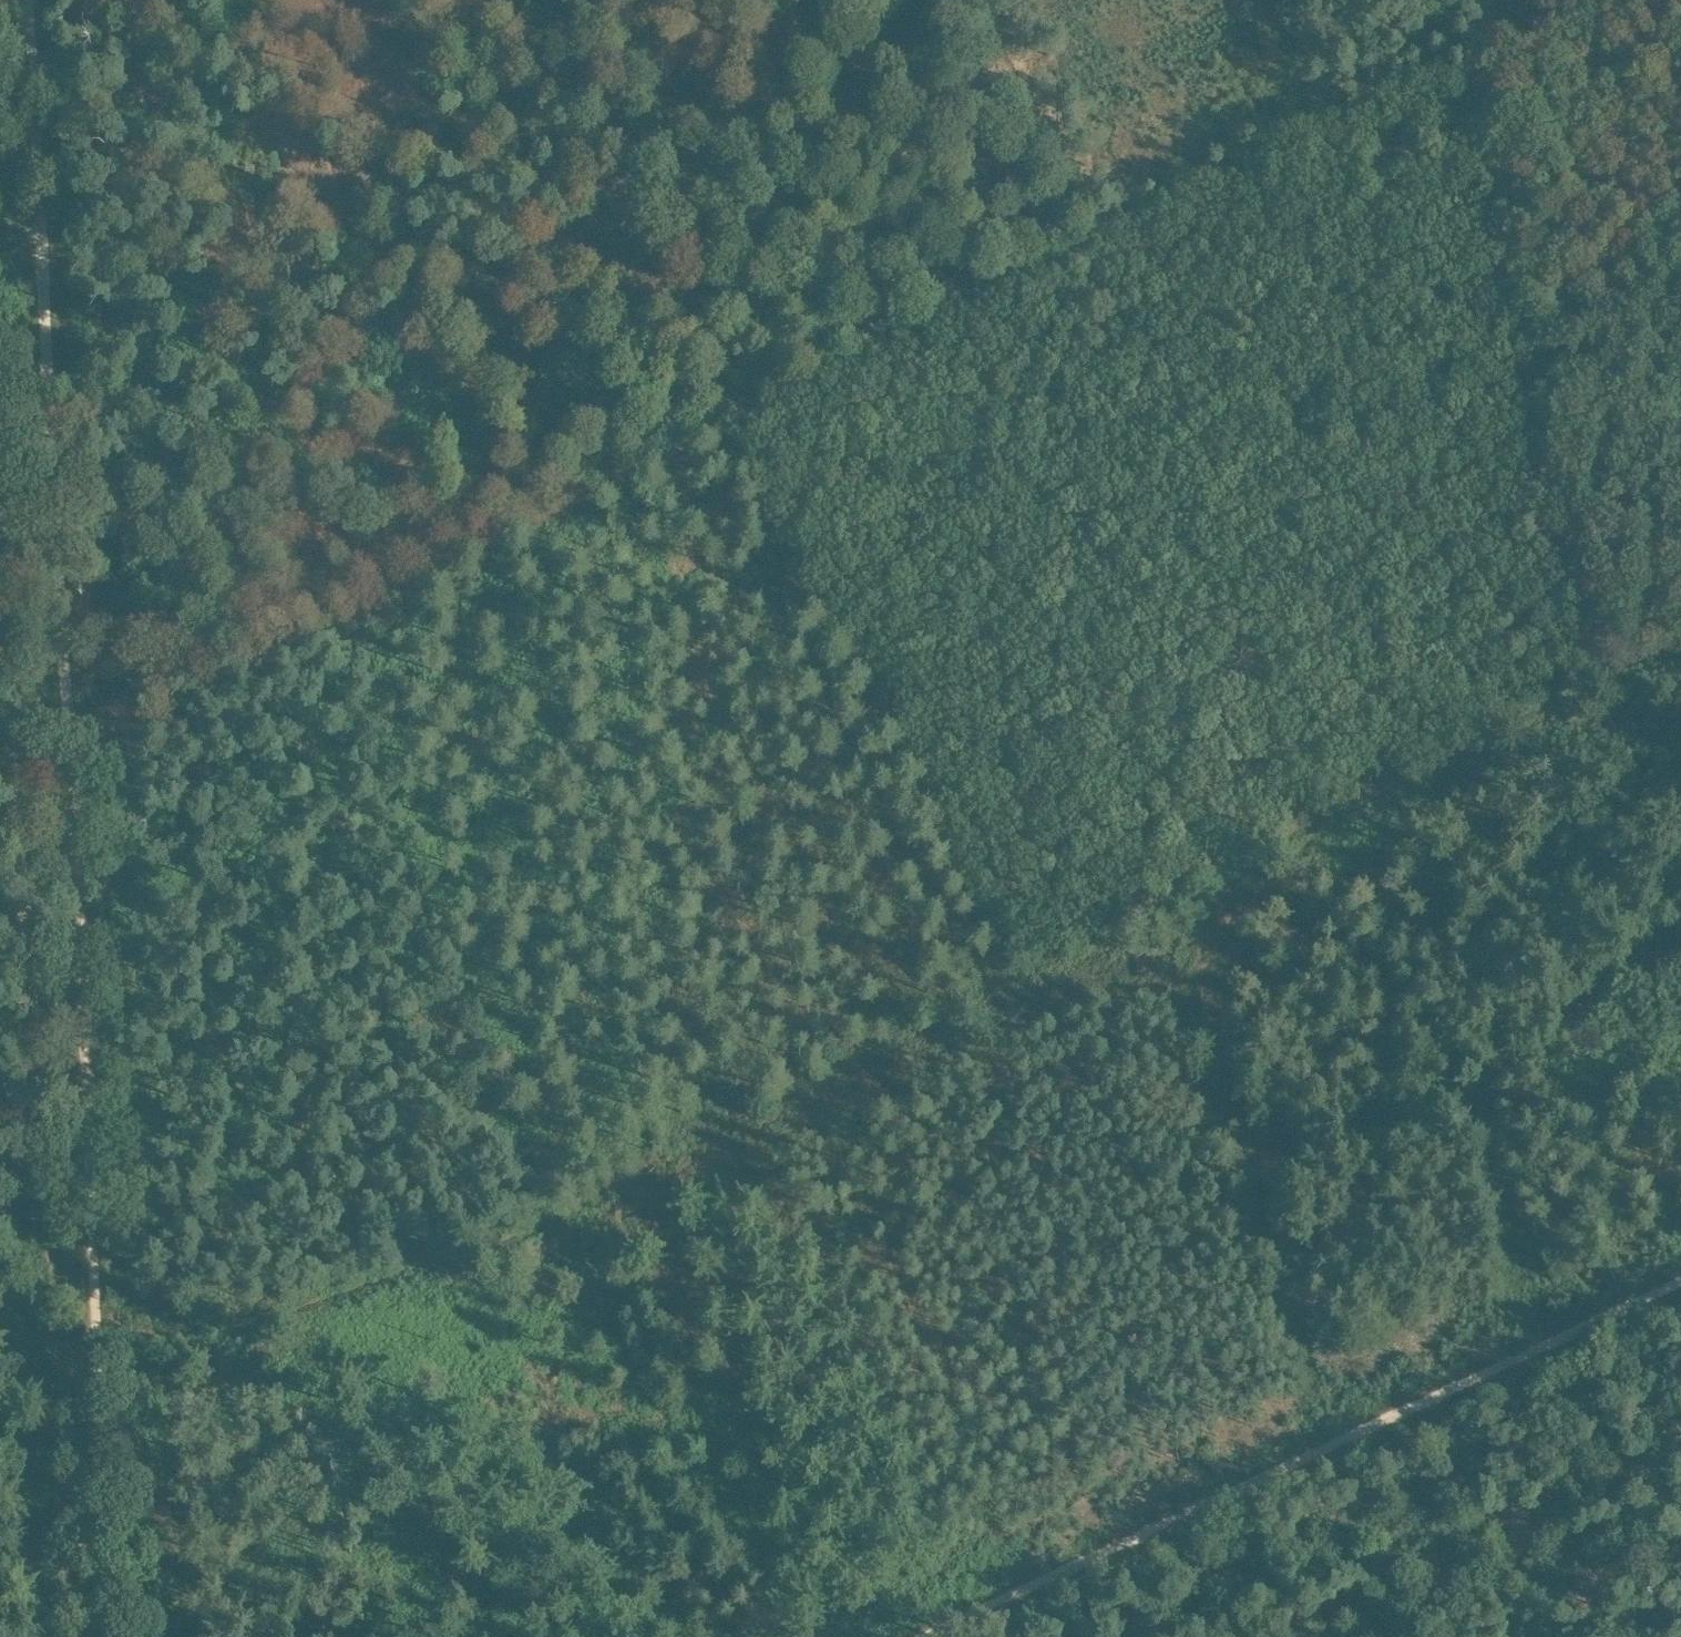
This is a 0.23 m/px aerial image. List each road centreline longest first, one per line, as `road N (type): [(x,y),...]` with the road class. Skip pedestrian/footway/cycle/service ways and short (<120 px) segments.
road 1 (track): [(118,1636),(88,710)]
road 2 (track): [(1099,231),(1573,0)]
road 3 (track): [(88,710),(45,255)]
road 4 (track): [(45,255),(48,0)]

